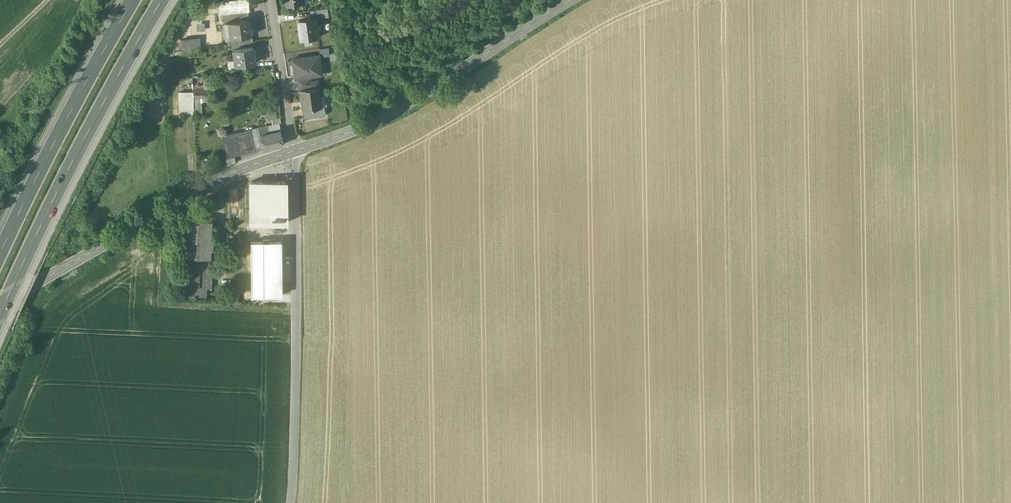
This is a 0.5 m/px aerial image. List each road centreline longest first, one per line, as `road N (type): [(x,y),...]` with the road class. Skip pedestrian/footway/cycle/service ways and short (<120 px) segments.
road 1 (residential): [(291,153),(296,385),(290,502)]
road 2 (motorway): [(0,307),(155,0)]
road 3 (unclassified): [(0,306),(204,186),(291,153)]
road 4 (unclassified): [(291,153),(410,105),(571,0)]
road 5 (motorway): [(130,0),(0,252)]
road 6 (residential): [(269,0),(291,153)]

